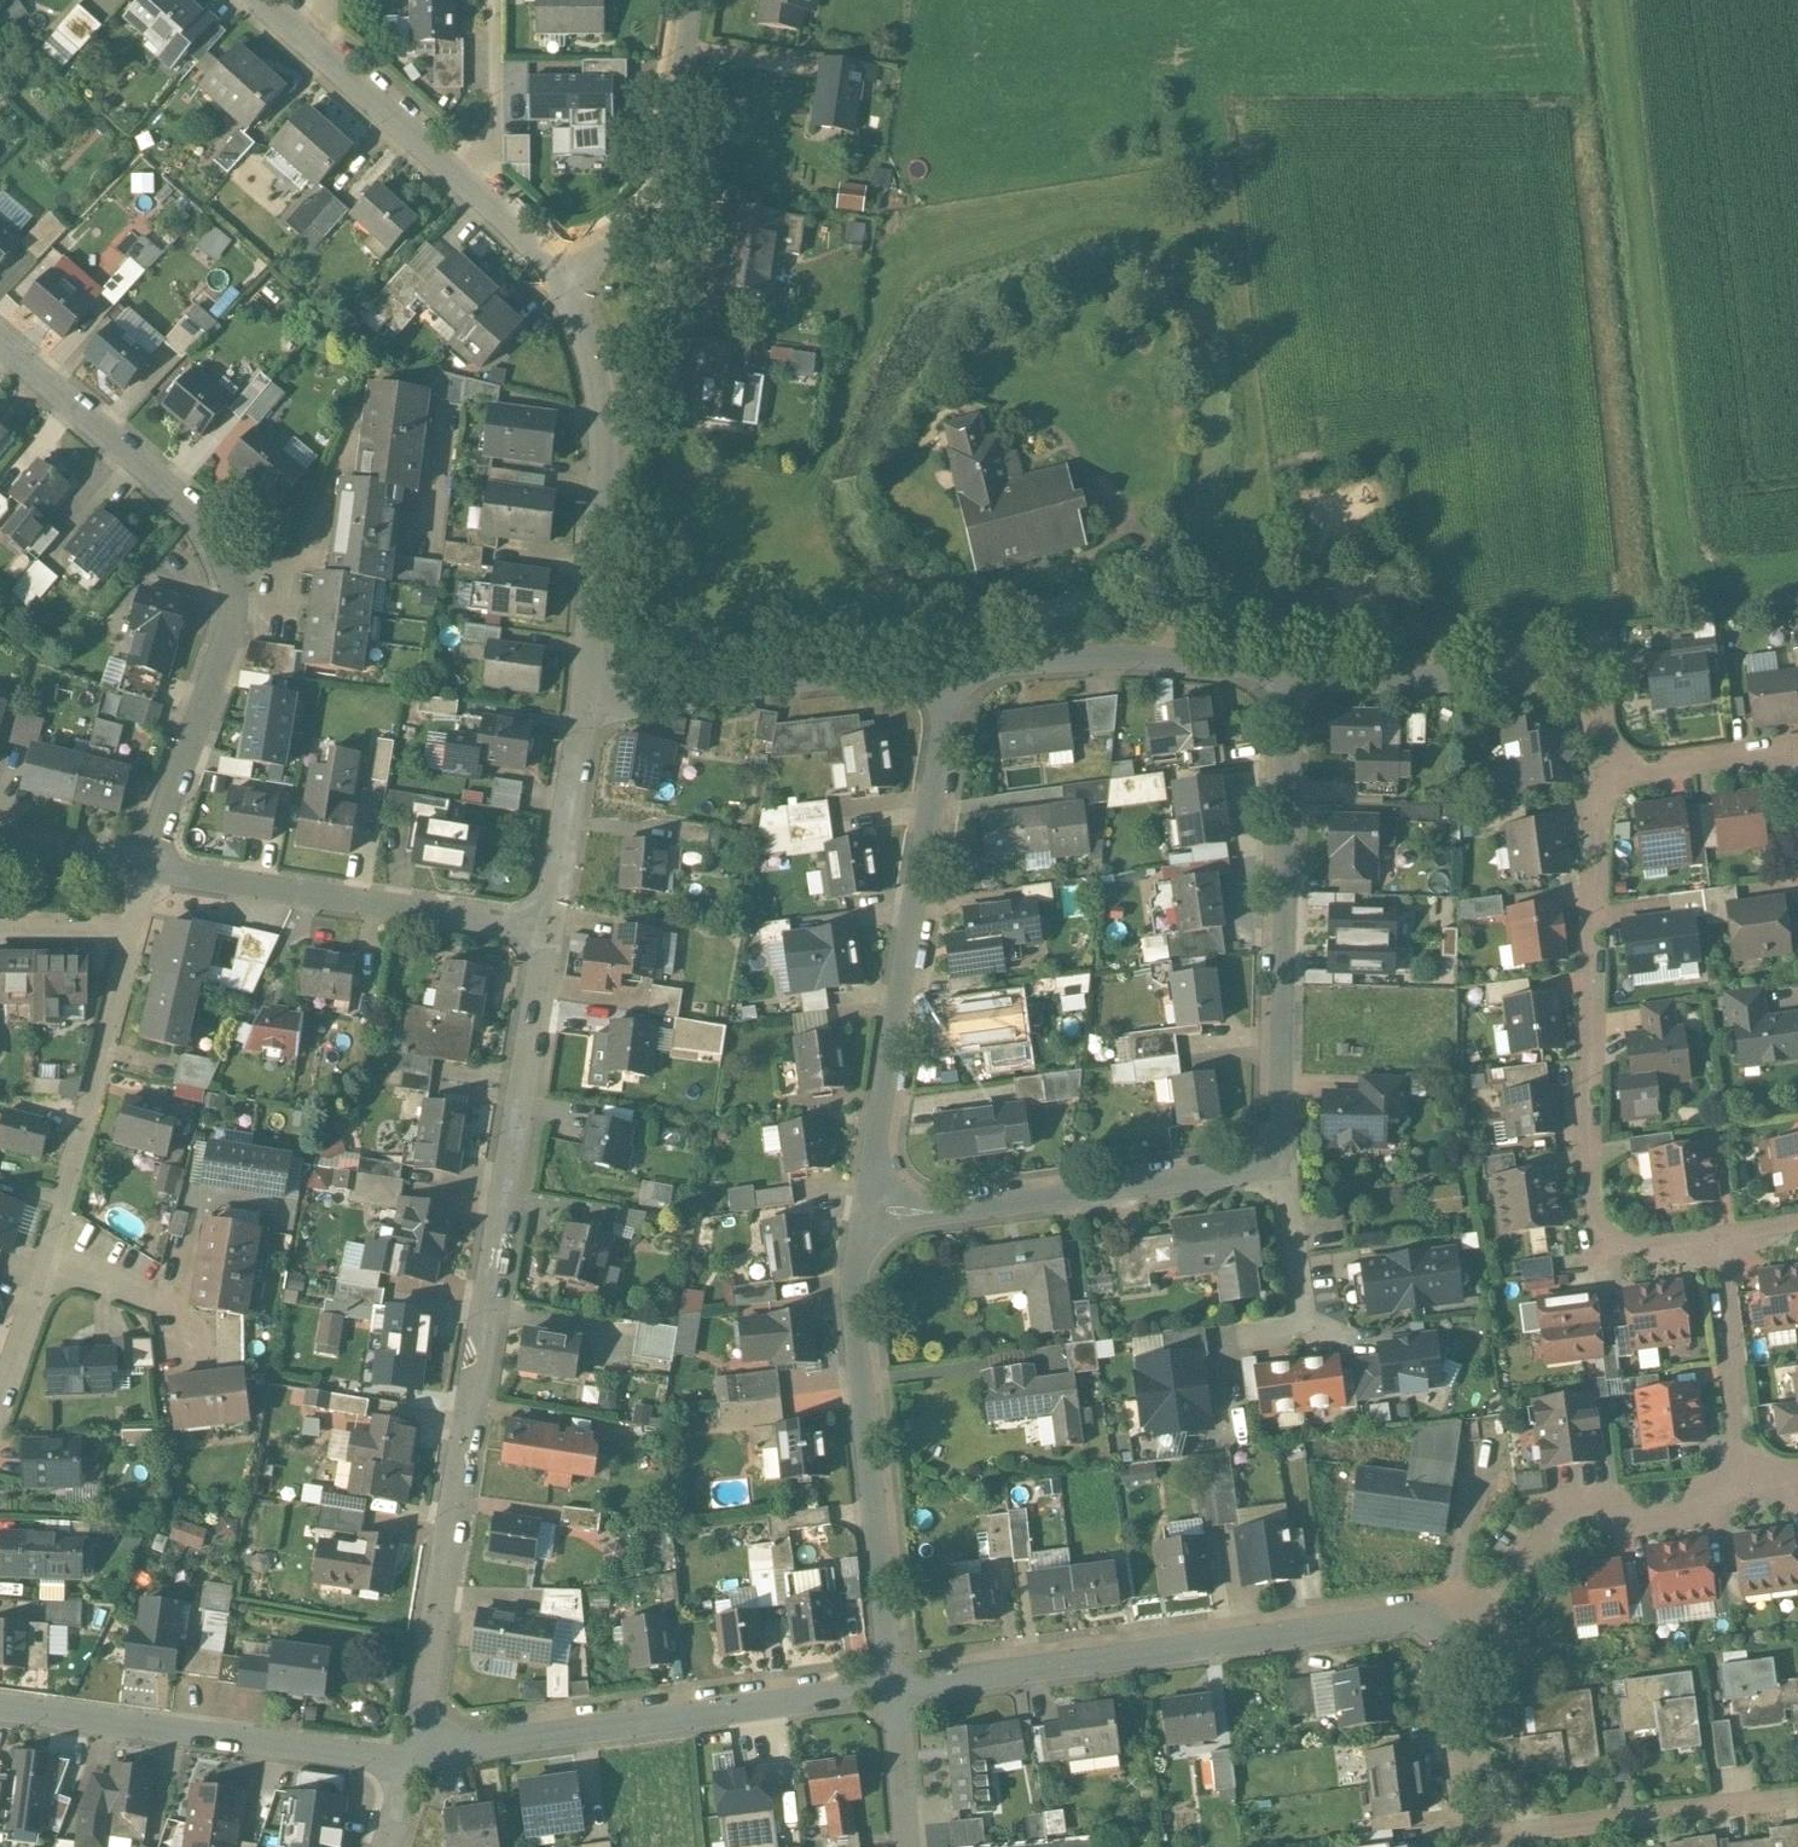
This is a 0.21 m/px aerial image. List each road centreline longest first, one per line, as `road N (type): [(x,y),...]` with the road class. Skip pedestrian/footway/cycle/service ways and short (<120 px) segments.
road 1 (residential): [(410,1759),(451,1556),(546,930)]
road 2 (residential): [(149,870),(233,627),(236,596),(223,553),(197,516),(0,340)]
road 3 (residential): [(1601,772),(1588,1142),(1599,1254),(1715,1241)]
road 4 (residential): [(942,666),(947,704),(870,1210)]
road 5 (residential): [(900,1692),(1443,1613)]
road 6 (residential): [(1279,1165),(1291,669)]
road 7 (residential): [(410,1759),(900,1692)]
road 8 (residential): [(0,1407),(47,1266),(133,938)]
road 9 (residential): [(870,1210),(853,1313),(900,1692)]
road 10 (residential): [(581,710),(605,462),(586,332),(563,277)]
road 11 (residential): [(0,1707),(410,1759)]
road 12 (residential): [(870,1210),(909,1215),(1279,1165)]
road 13 (residential): [(563,277),(262,0)]
road 14 (residential): [(149,870),(546,930)]
road 15 (residential): [(581,710),(619,714),(942,666)]
road 16 (residential): [(942,666),(1126,660),(1291,669)]
road 17 (residential): [(1473,1838),(1797,1795)]
road 18 (residential): [(563,277),(638,221),(656,183),(690,0)]
road 19 (residential): [(1481,1608),(1546,1525),(1749,1496)]
road 20 (residential): [(1715,1241),(1749,1496)]
road 21 (residential): [(1443,1613),(1473,1838)]
road 22 (residential): [(546,930),(581,710)]
road 23 (residential): [(1291,669),(1428,678),(1511,671)]
road 24 (residential): [(1793,747),(1601,772)]
road 25 (residential): [(1511,671),(1593,665),(1601,772)]
road 26 (residential): [(1305,1329),(1279,1165)]
road 27 (residential): [(913,1846),(900,1692)]
road 28 (residential): [(0,841),(149,870)]
road 29 (residential): [(0,928),(133,938)]

